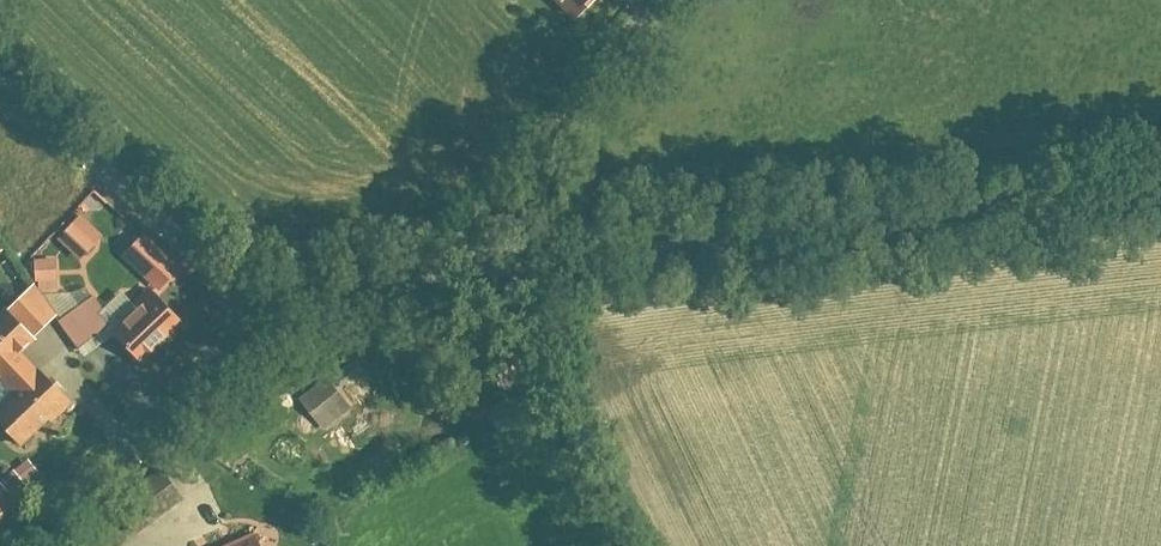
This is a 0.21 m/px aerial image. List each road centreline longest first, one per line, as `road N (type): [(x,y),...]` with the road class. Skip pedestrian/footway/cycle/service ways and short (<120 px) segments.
road 1 (unclassified): [(253,317),(533,254),(1160,189)]
road 2 (unclassified): [(0,65),(133,188),(253,317)]
road 3 (unclassified): [(27,545),(253,317)]

